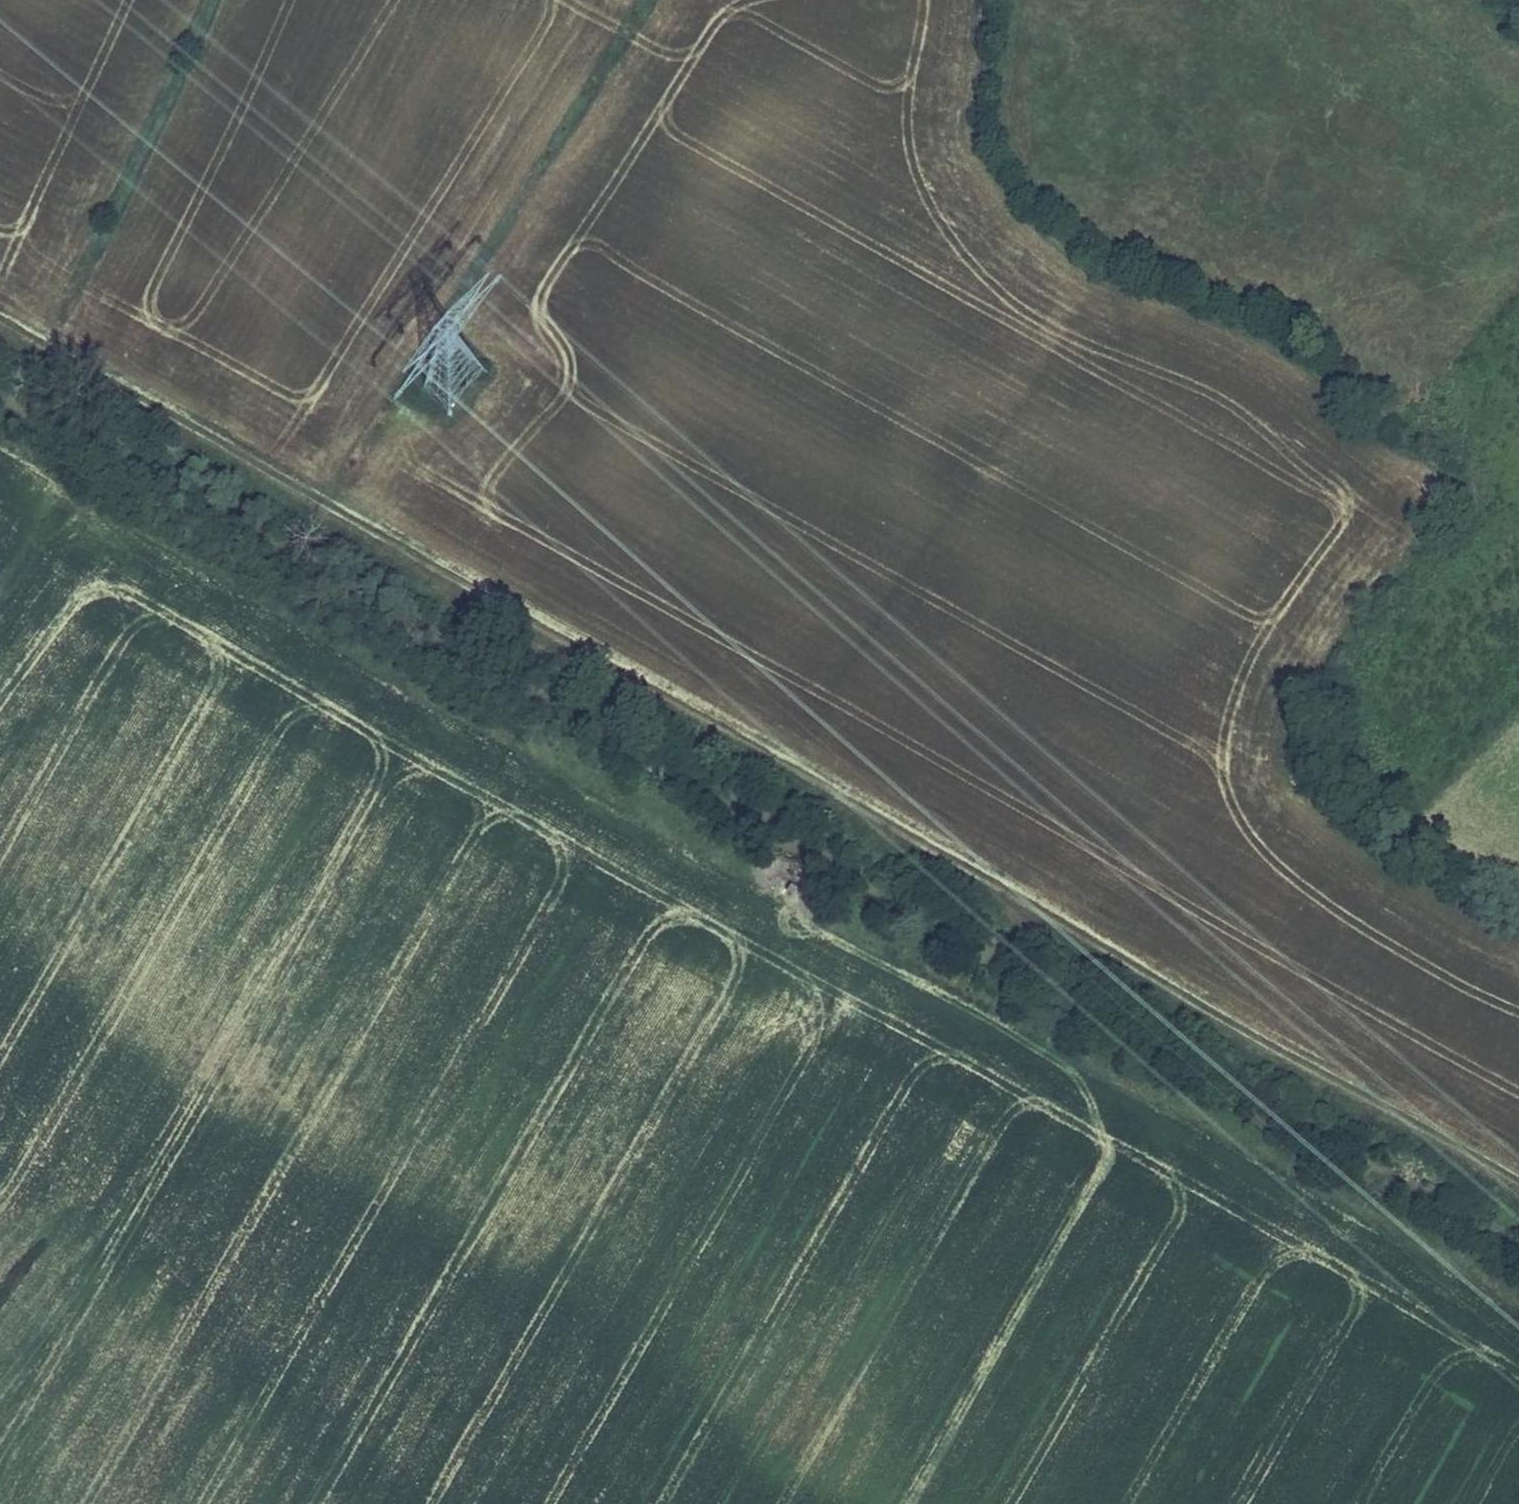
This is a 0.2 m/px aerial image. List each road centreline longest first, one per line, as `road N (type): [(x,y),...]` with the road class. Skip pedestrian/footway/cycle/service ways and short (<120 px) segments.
road 1 (track): [(0,316),(1518,1188)]

